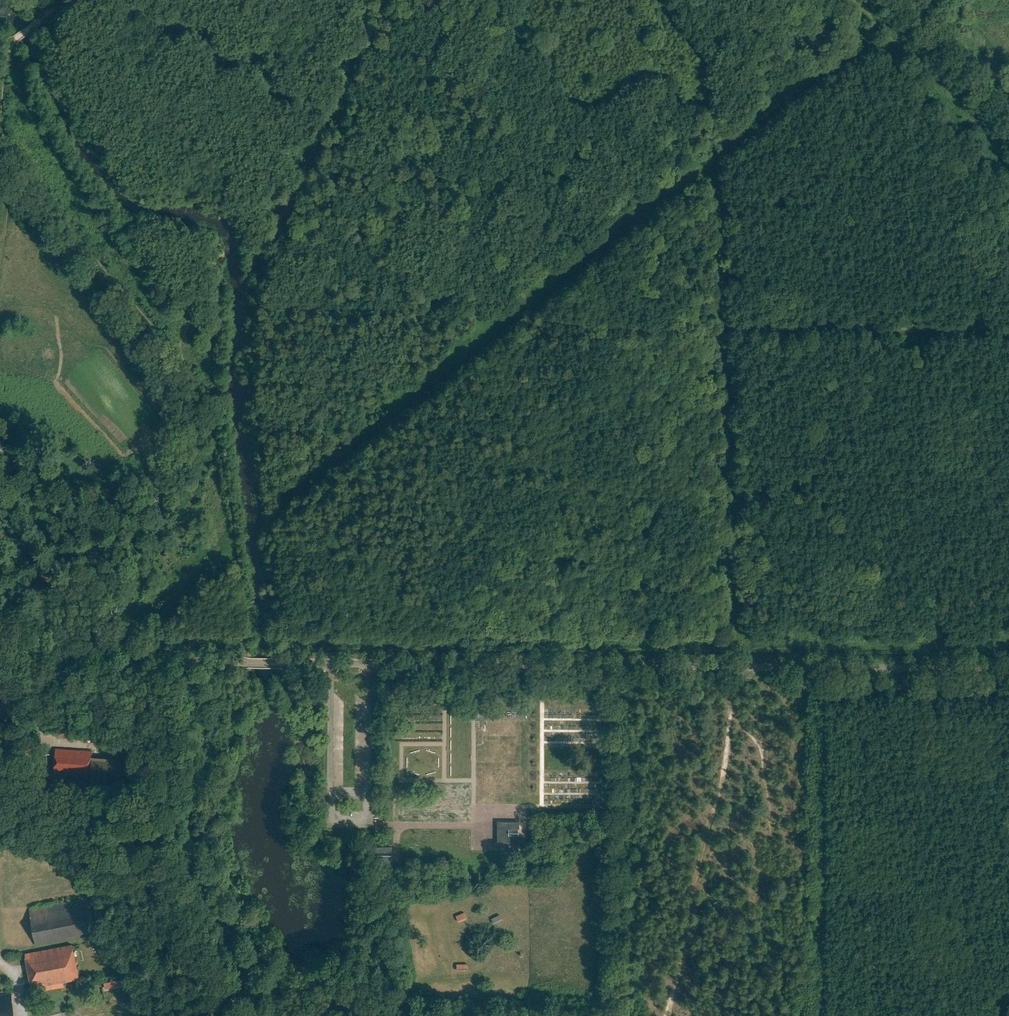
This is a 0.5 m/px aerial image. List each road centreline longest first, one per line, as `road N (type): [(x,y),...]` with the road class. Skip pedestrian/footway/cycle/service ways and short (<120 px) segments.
road 1 (unclassified): [(0,713),(89,652),(121,648),(213,662),(1008,669)]
road 2 (track): [(331,113),(584,251),(603,247),(712,161)]
road 3 (track): [(9,53),(6,144),(196,382)]
road 4 (track): [(724,320),(712,161),(863,39),(875,17)]
road 5 (track): [(724,338),(734,667)]
road 6 (track): [(196,382),(150,485),(100,650)]
road 7 (track): [(340,816),(342,850),(366,881),(379,920),(374,980),(378,989),(399,990)]

